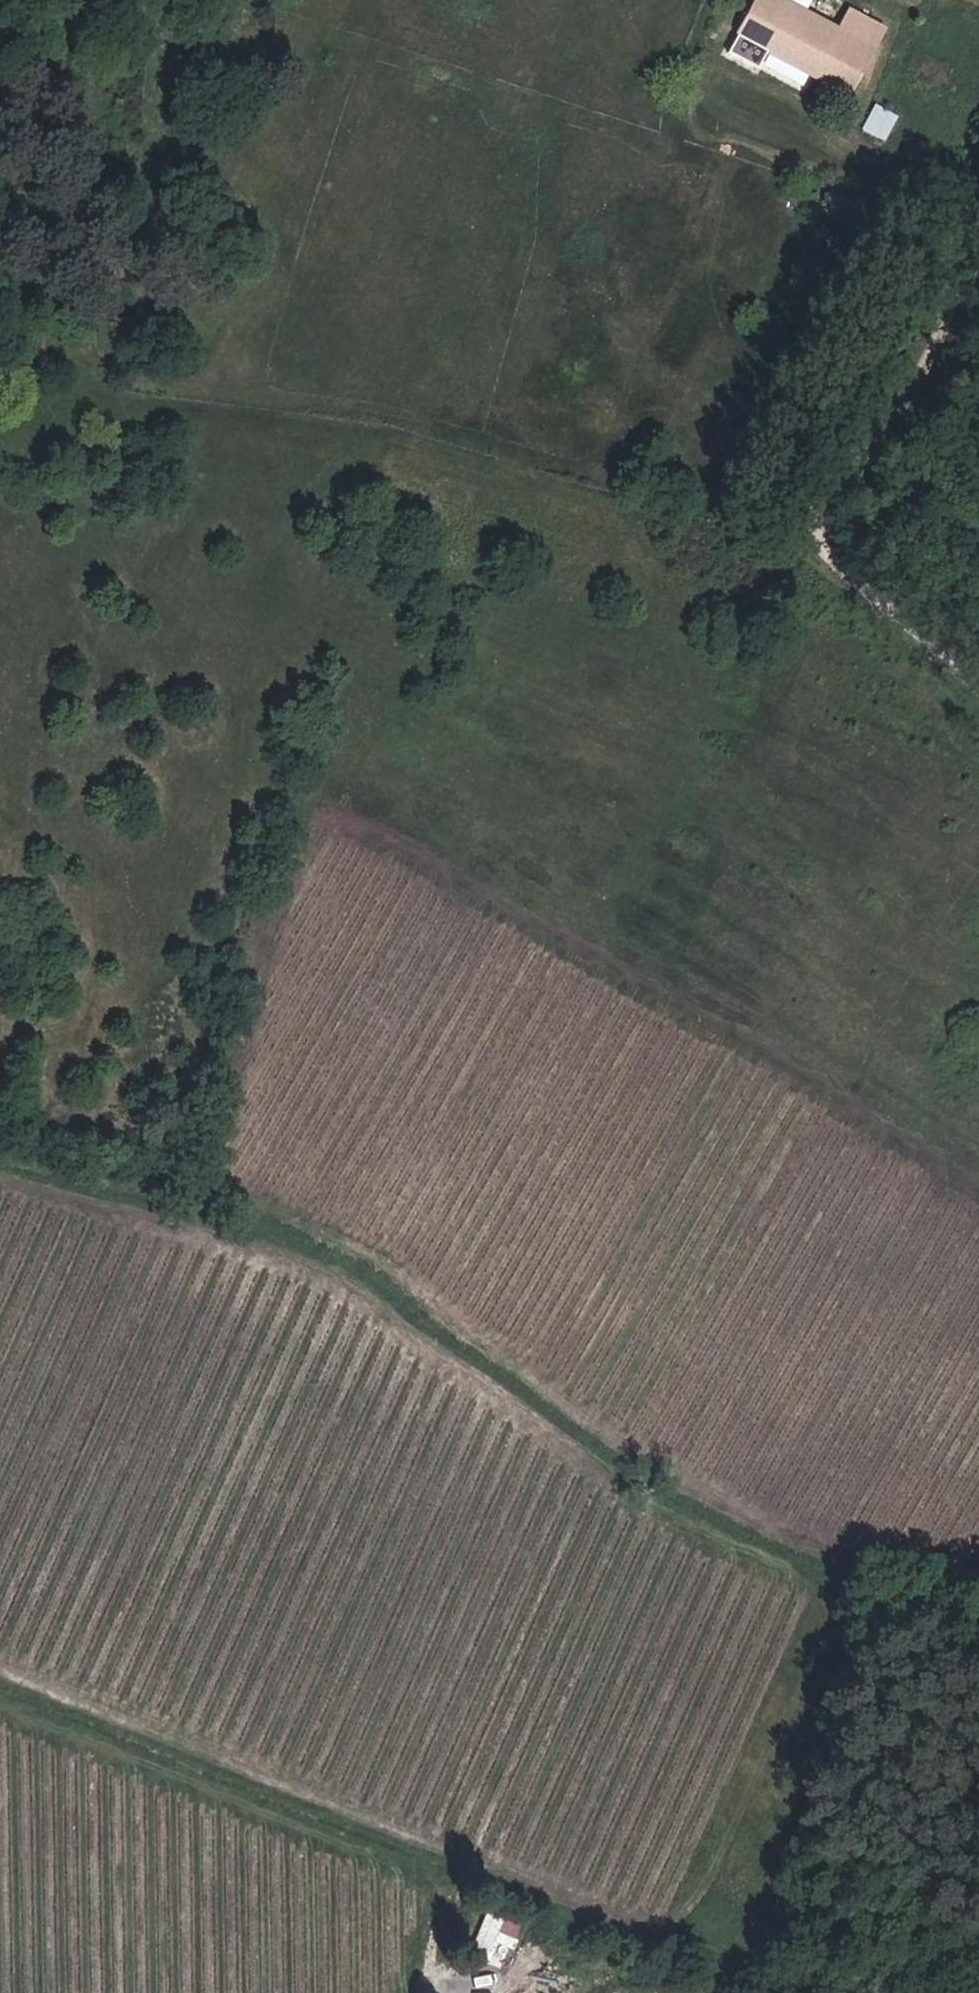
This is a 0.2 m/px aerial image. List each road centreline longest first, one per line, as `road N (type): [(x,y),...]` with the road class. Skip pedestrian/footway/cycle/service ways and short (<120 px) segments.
road 1 (track): [(978,681),(832,553),(821,506),(846,461)]
road 2 (unclassified): [(846,461),(978,226)]

